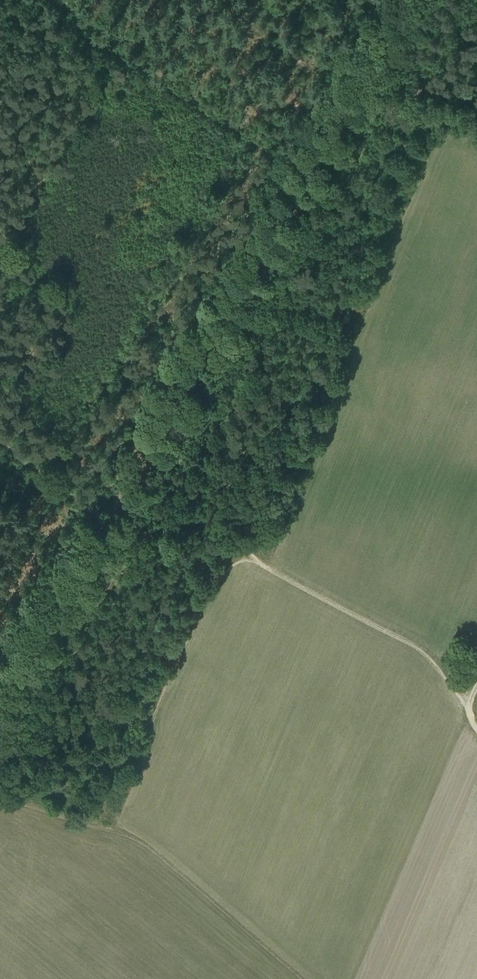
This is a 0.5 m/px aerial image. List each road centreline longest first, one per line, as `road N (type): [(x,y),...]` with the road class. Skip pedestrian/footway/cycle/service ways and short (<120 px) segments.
road 1 (track): [(0,437),(101,527),(171,502),(296,578),(476,669)]
road 2 (track): [(18,0),(283,157),(317,157),(410,0)]

